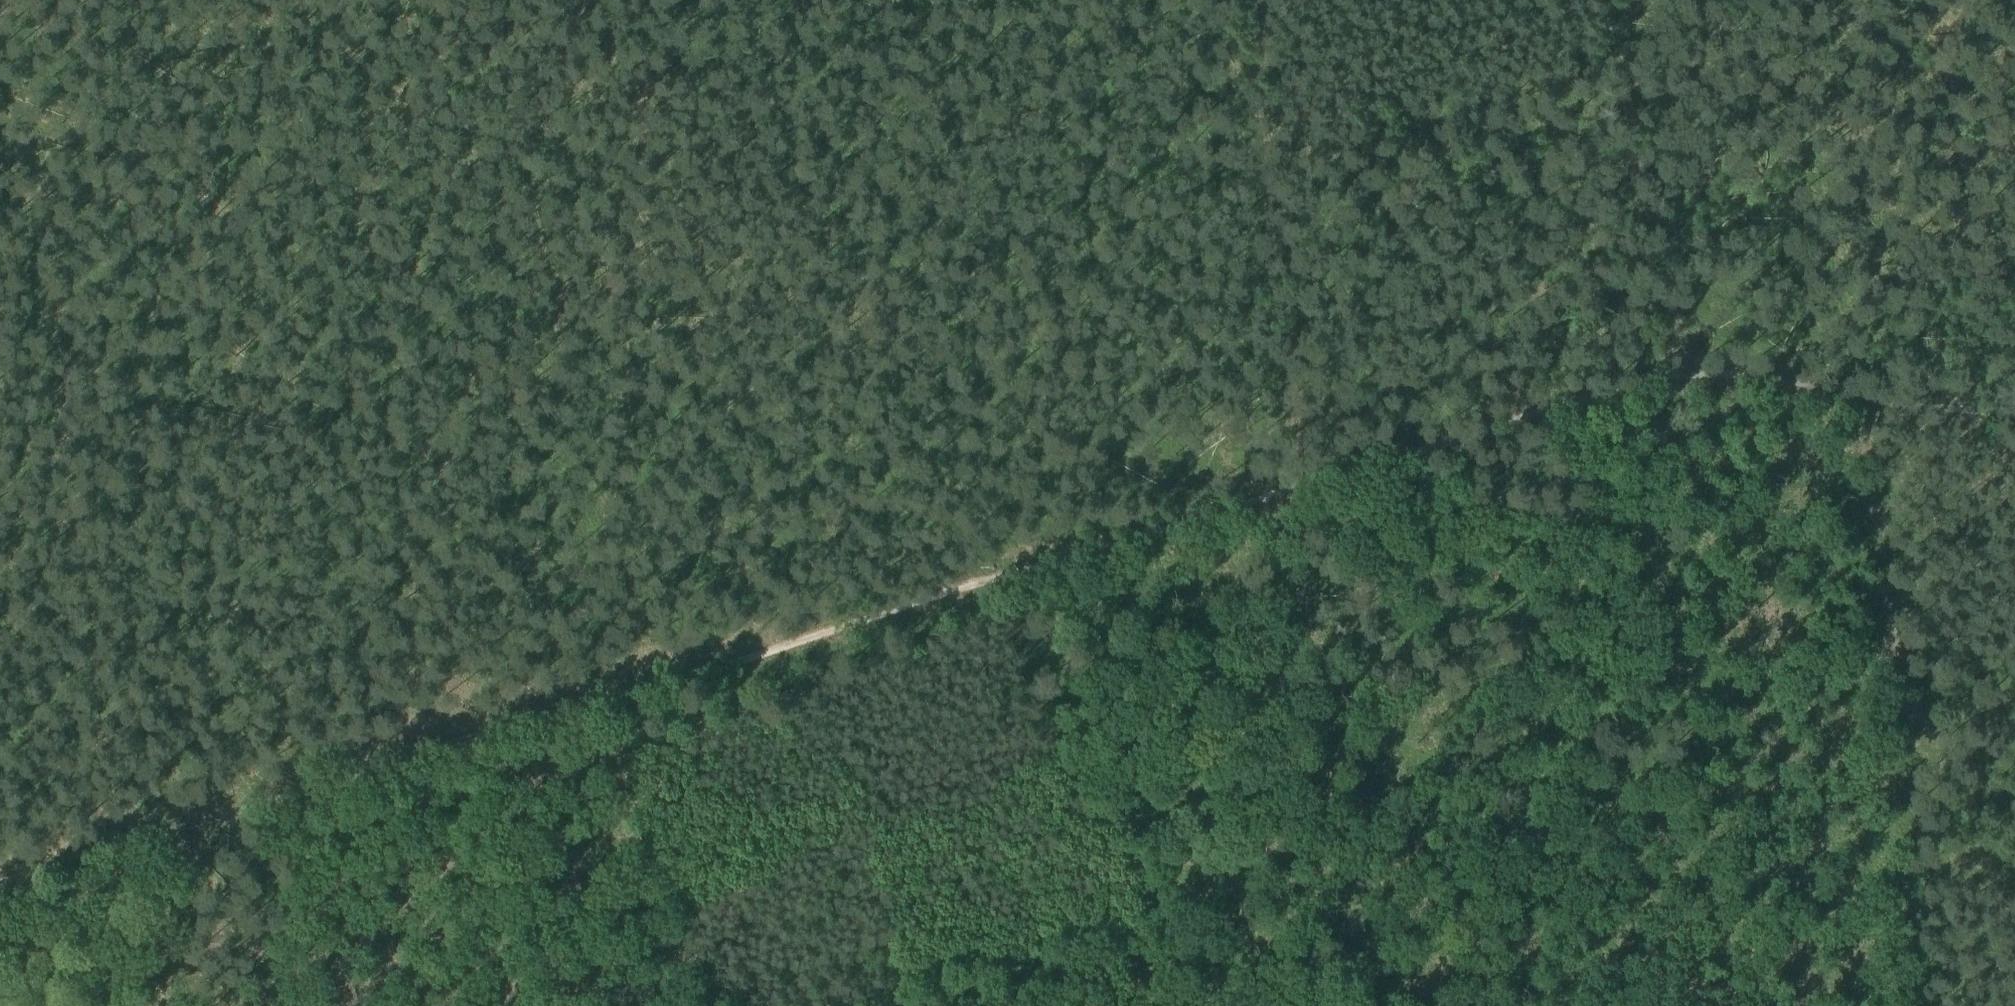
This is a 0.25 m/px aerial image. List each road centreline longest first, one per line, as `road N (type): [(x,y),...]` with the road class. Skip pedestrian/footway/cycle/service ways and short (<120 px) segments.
road 1 (track): [(0,885),(1682,372)]
road 2 (track): [(2014,412),(1682,372)]

